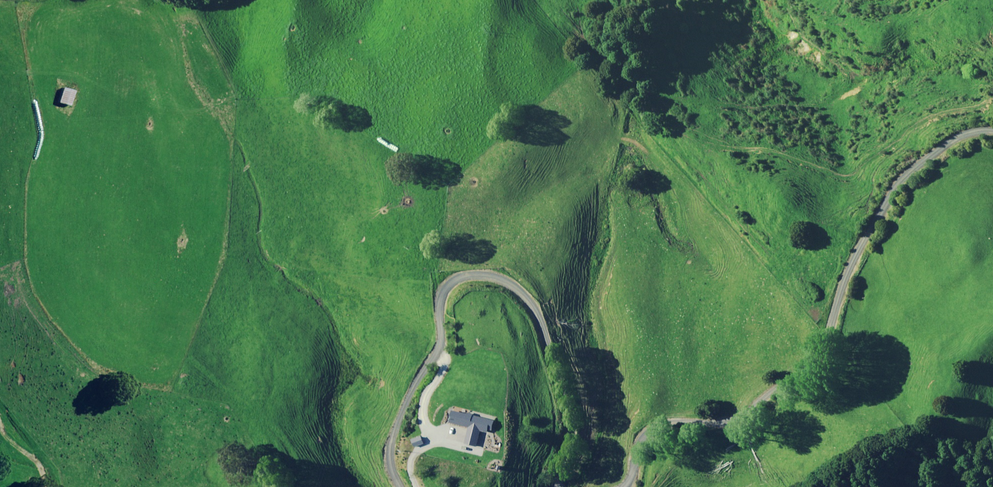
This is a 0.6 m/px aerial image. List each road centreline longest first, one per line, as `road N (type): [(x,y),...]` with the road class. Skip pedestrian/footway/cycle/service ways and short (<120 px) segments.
road 1 (unclassified): [(992,133),(950,143),(897,185),(857,249),(817,360),(739,419),(651,430),(623,486)]
road 2 (unclassified): [(558,486),(568,436),(556,367),(532,306),(505,279),(469,275),(447,285),(441,341),(390,448),(400,486)]

